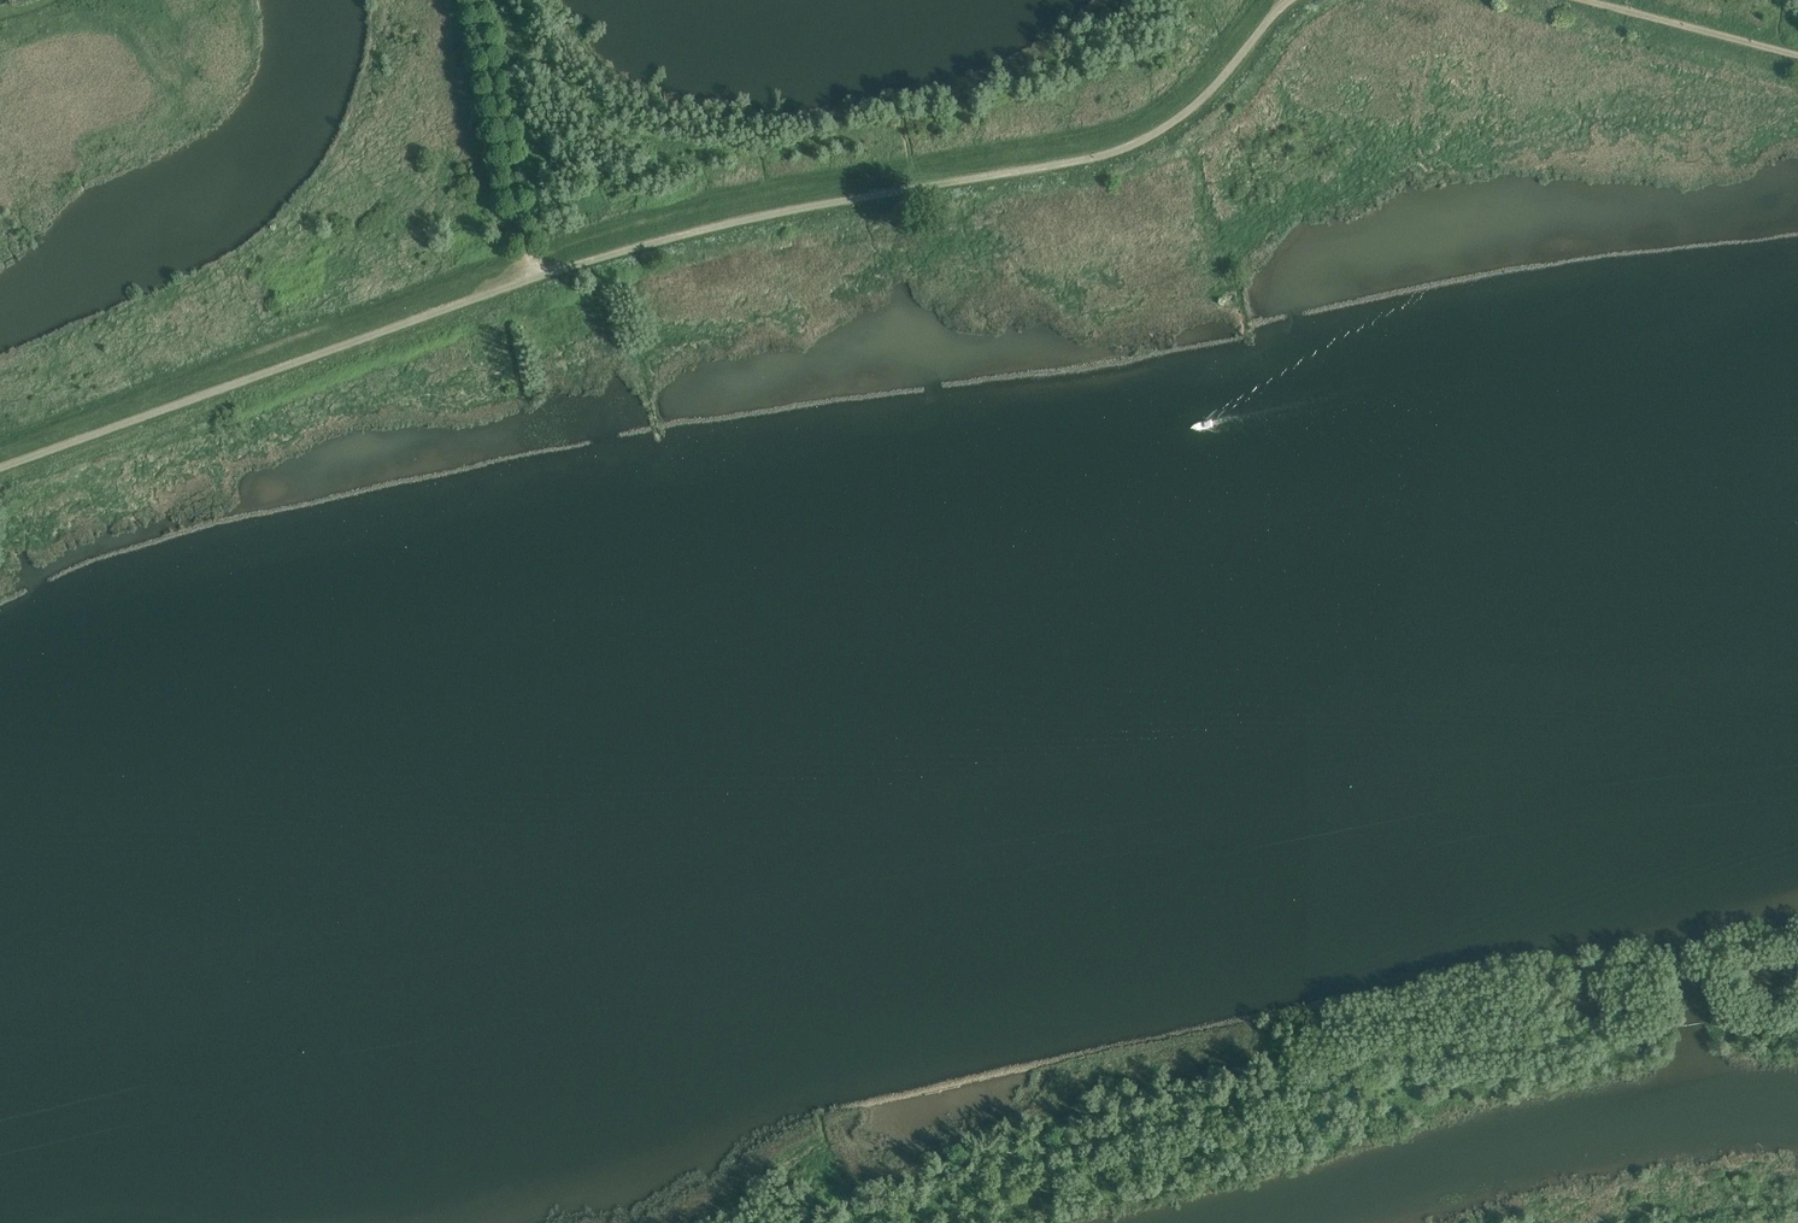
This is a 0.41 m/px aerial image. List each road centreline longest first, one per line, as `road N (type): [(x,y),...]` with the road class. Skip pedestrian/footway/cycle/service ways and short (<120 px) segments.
road 1 (track): [(0,469),(591,262),(761,215),(1131,148),(1198,108),(1285,0)]
road 2 (track): [(474,0),(533,280)]
road 3 (track): [(1576,0),(1797,56)]

